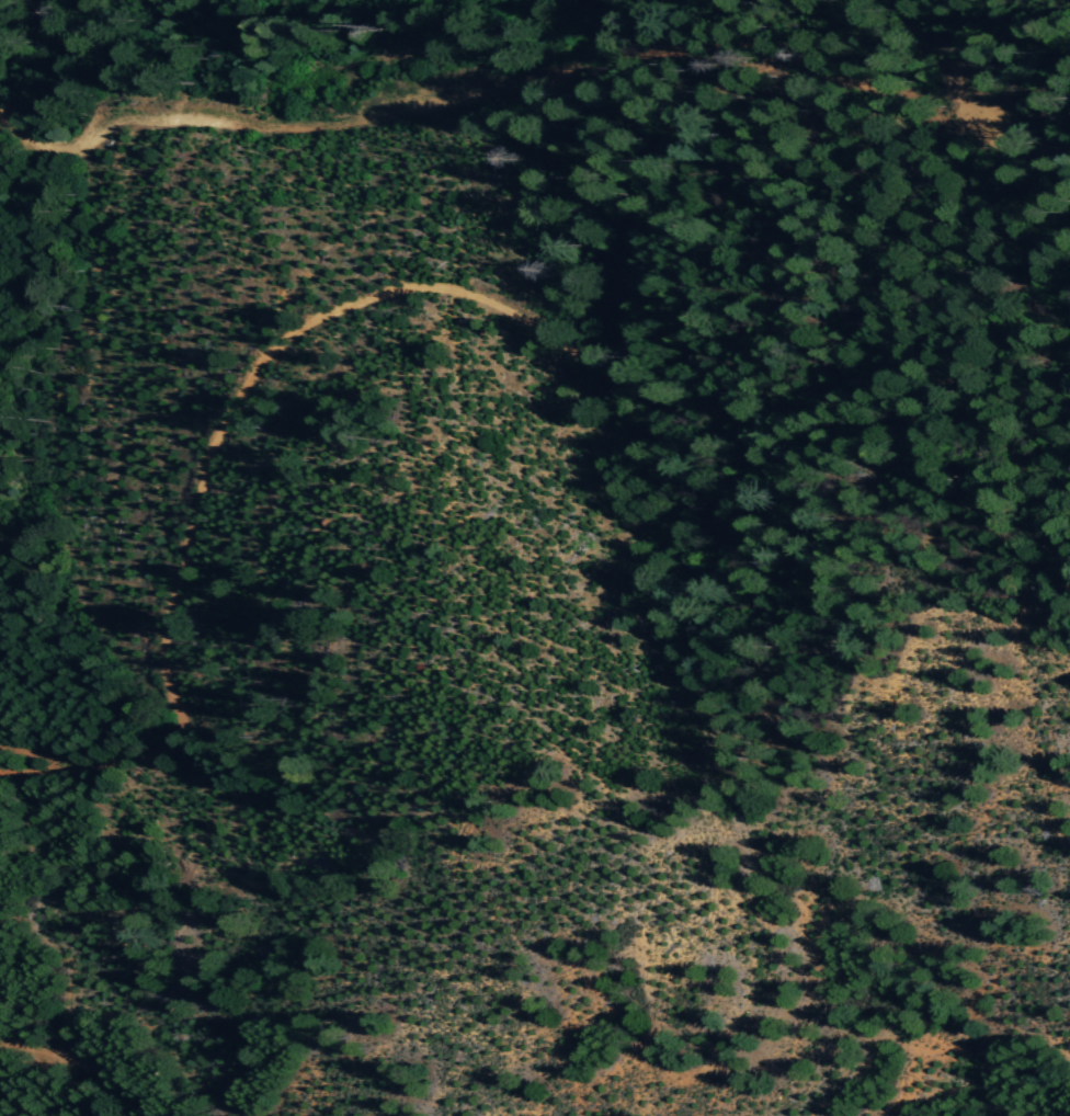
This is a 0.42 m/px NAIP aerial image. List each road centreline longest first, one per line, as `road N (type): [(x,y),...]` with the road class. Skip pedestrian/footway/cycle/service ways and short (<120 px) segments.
road 1 (track): [(0,761),(117,754),(144,742),(157,704),(146,642),(177,525),(216,418),(284,328),(346,297),(435,280),(517,316),(574,353),(601,349),(612,312),(614,237),(628,170),(644,146),(706,80),(879,44),(914,31),(923,0)]
road 2 (track): [(606,0),(519,69),(375,110),(300,122),(116,113),(75,129),(29,127),(0,115)]
road 3 (track): [(133,1115),(122,1083),(87,1063),(31,1040),(0,1042)]

